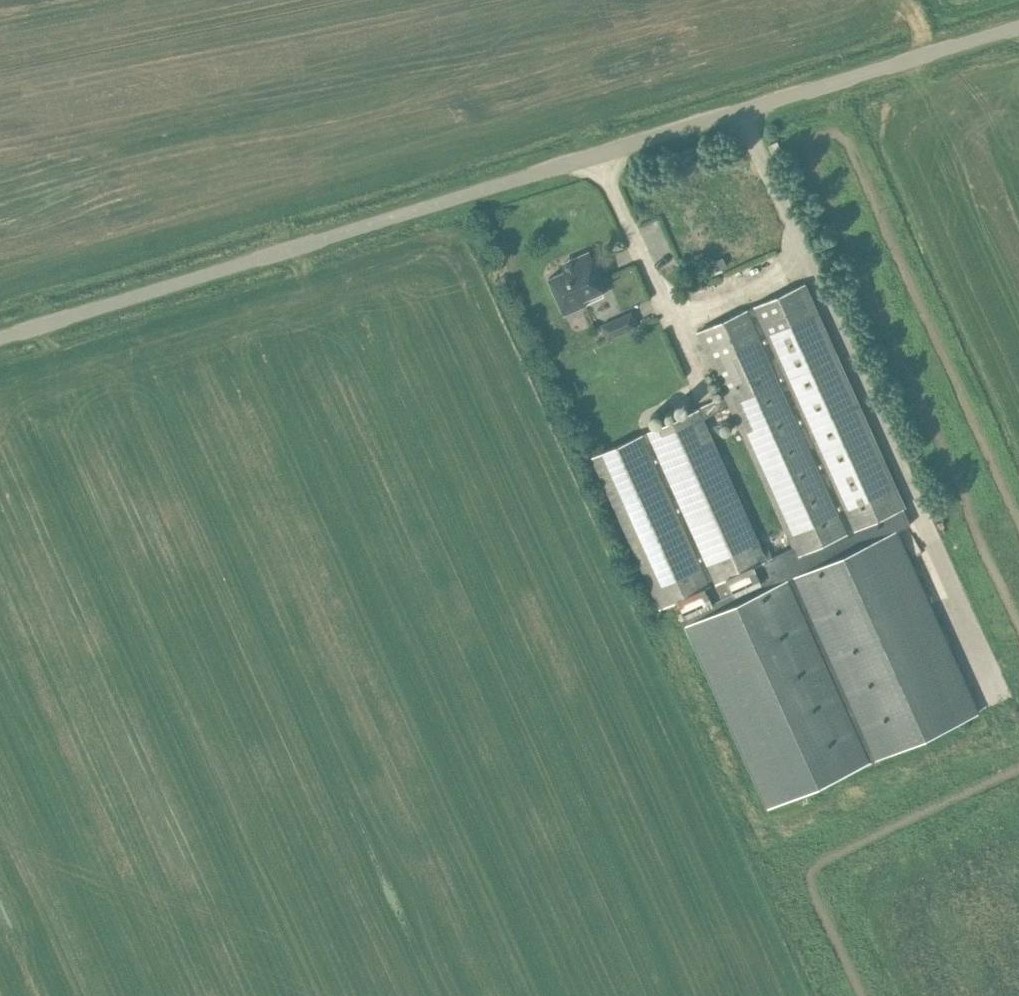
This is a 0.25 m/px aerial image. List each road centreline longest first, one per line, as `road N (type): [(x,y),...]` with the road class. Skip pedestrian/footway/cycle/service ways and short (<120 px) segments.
road 1 (unclassified): [(0,342),(1018,26)]

